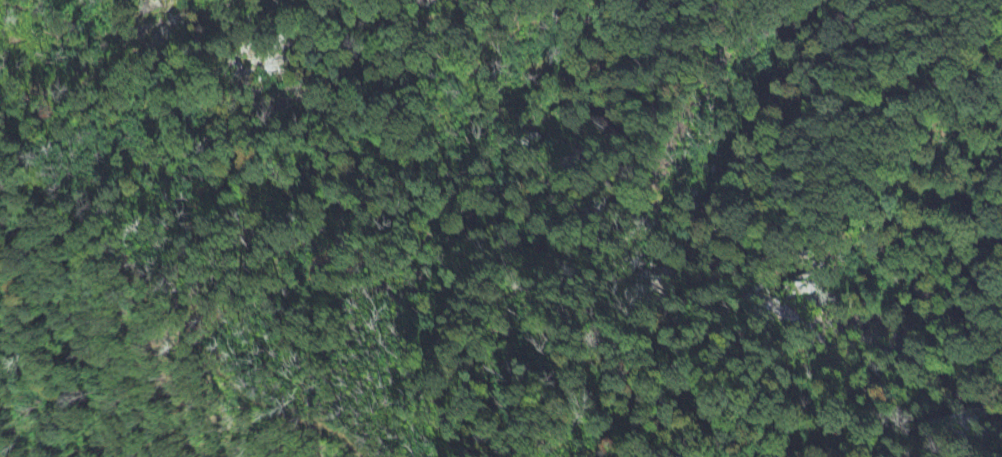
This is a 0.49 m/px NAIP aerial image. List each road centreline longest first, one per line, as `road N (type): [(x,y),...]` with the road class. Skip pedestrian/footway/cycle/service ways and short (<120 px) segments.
road 1 (track): [(0,140),(17,159),(36,164),(105,262),(253,393),(341,436),(363,456)]

